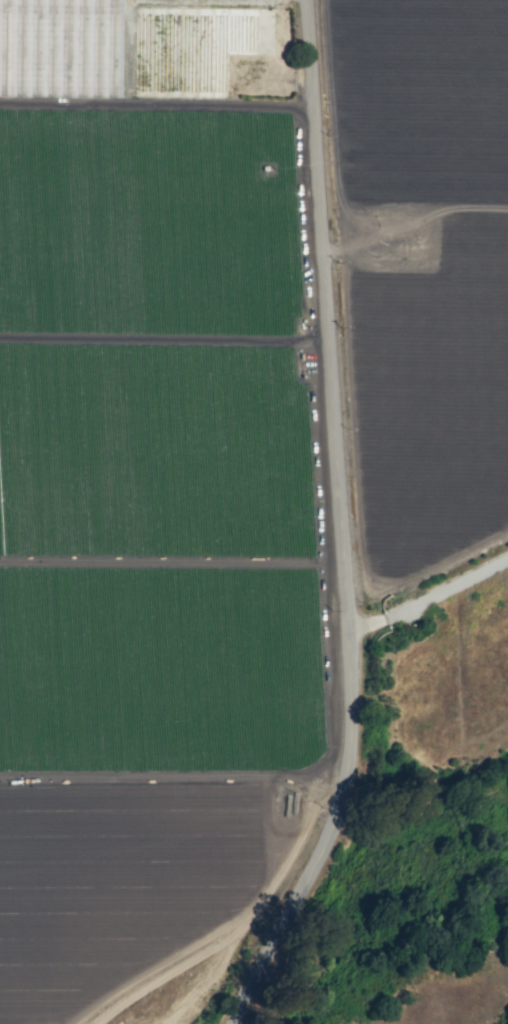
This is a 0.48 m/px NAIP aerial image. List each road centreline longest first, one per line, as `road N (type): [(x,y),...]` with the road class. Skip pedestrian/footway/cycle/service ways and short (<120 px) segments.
road 1 (tertiary): [(308,0),(356,671),(353,748),(315,871),(238,1023)]
road 2 (residential): [(507,560),(350,628)]

